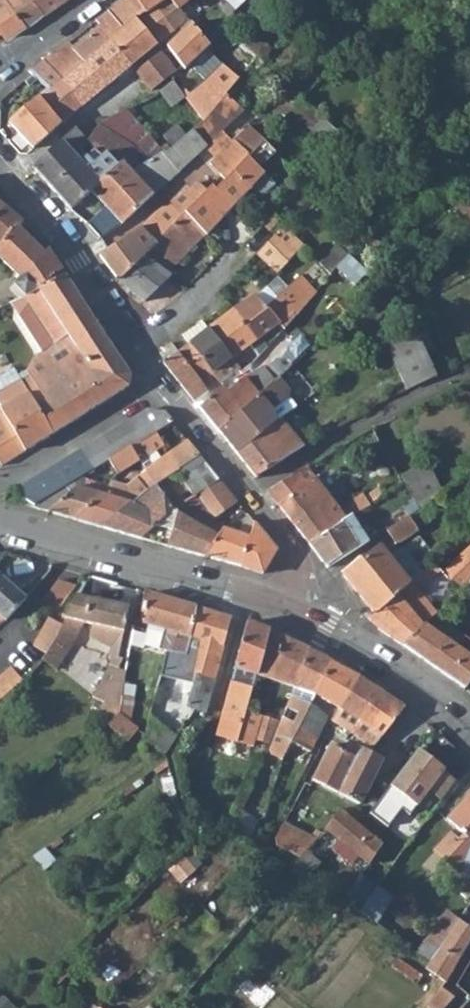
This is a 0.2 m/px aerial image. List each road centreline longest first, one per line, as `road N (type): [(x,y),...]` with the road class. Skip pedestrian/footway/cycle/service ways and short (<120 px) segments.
road 1 (tertiary): [(290,611),(0,523)]
road 2 (residential): [(151,384),(198,429),(293,549),(290,611)]
road 3 (residential): [(0,169),(81,270),(132,353)]
road 4 (tertiary): [(469,737),(417,689),(290,611)]
road 5 (residential): [(0,482),(151,384)]
road 6 (residential): [(132,353),(244,240)]

